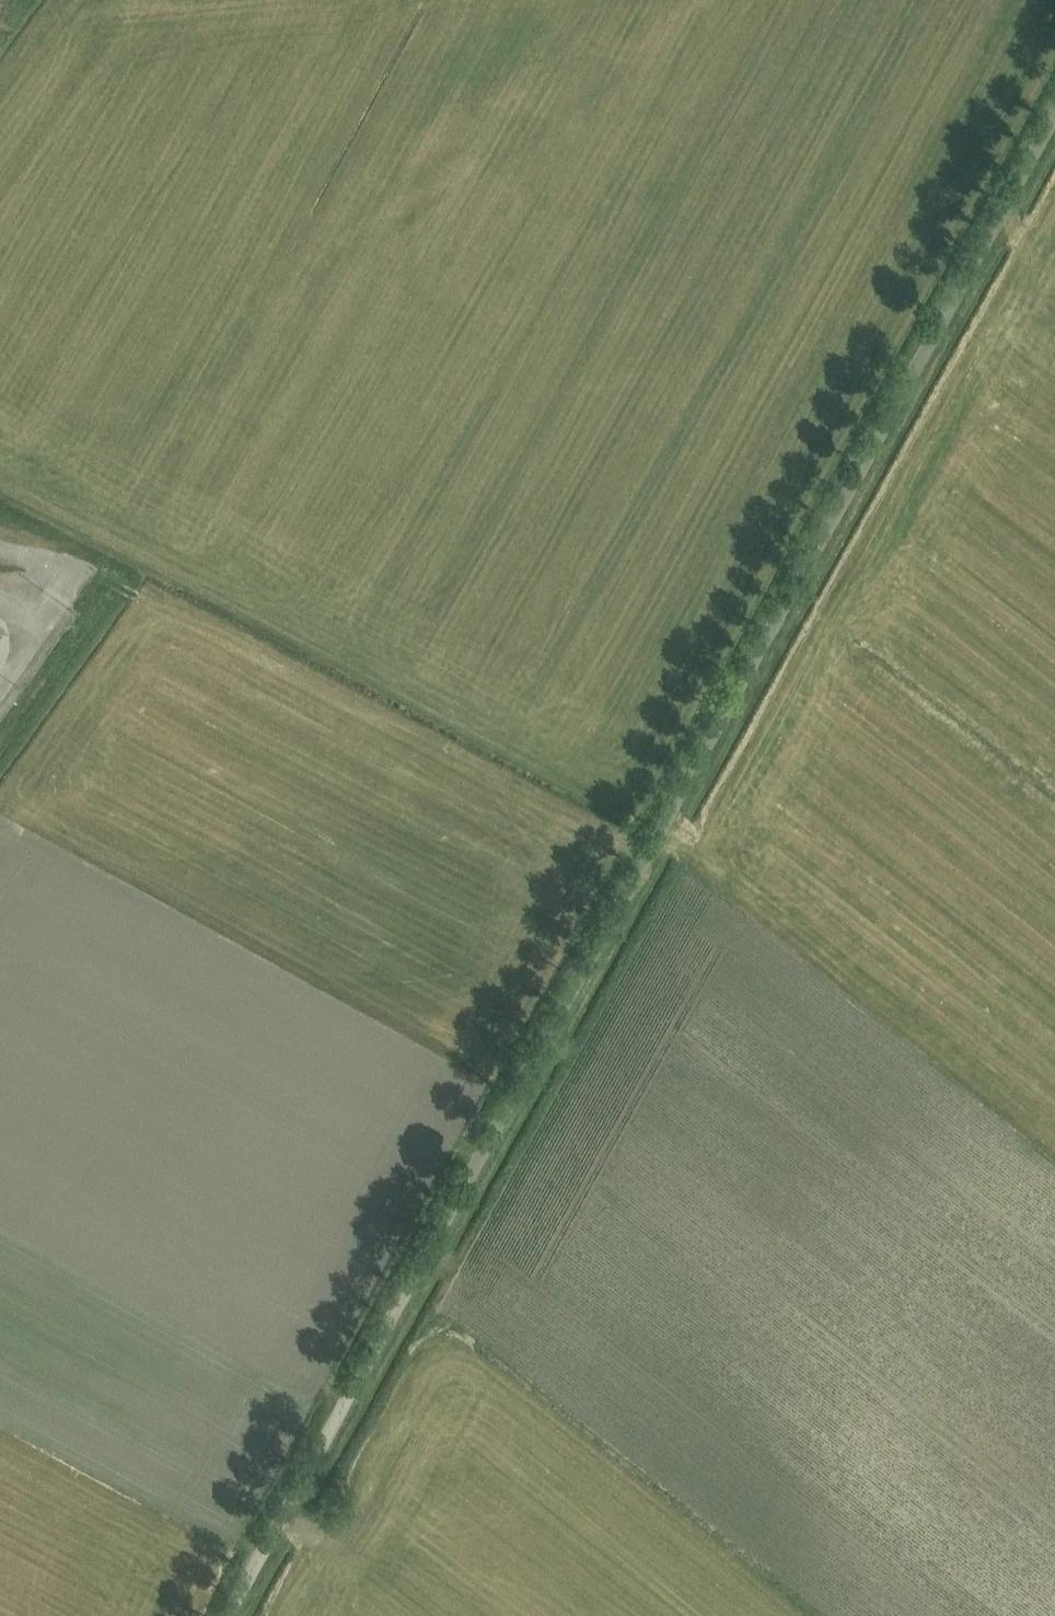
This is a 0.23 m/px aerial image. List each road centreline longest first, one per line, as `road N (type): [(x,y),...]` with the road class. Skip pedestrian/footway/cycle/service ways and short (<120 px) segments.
road 1 (unclassified): [(224,1615),(1054,119)]

